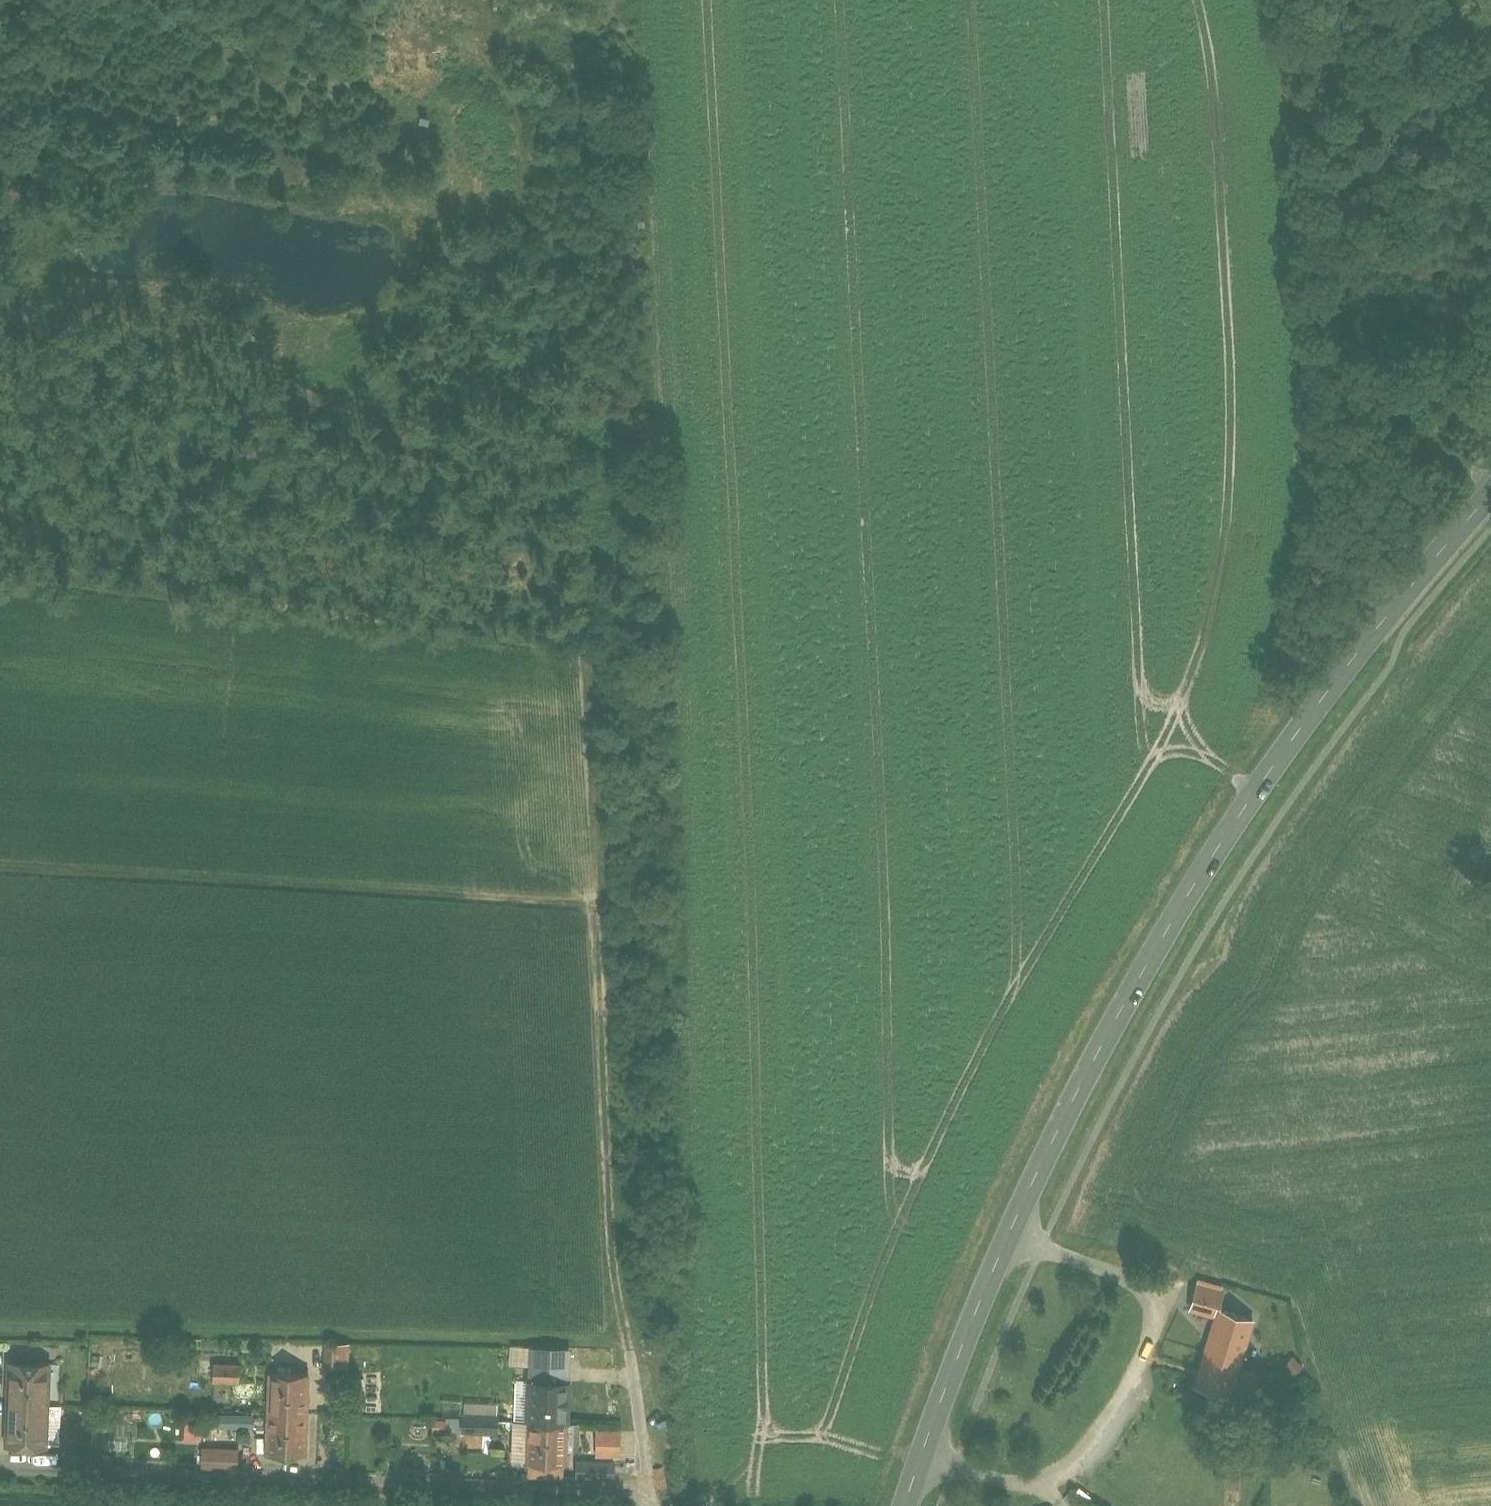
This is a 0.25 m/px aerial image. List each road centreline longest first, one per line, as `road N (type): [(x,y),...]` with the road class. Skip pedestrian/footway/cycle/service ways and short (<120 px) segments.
road 1 (tertiary): [(1490,484),(1298,724),(1156,943),(1007,1232)]
road 2 (unclassified): [(922,1454),(1015,1480),(1049,1479),(1073,1467),(1148,1343),(1156,1311),(1142,1279),(1007,1232)]
road 3 (tertiary): [(1007,1232),(922,1454)]
road 4 (track): [(1436,0),(1490,110)]

